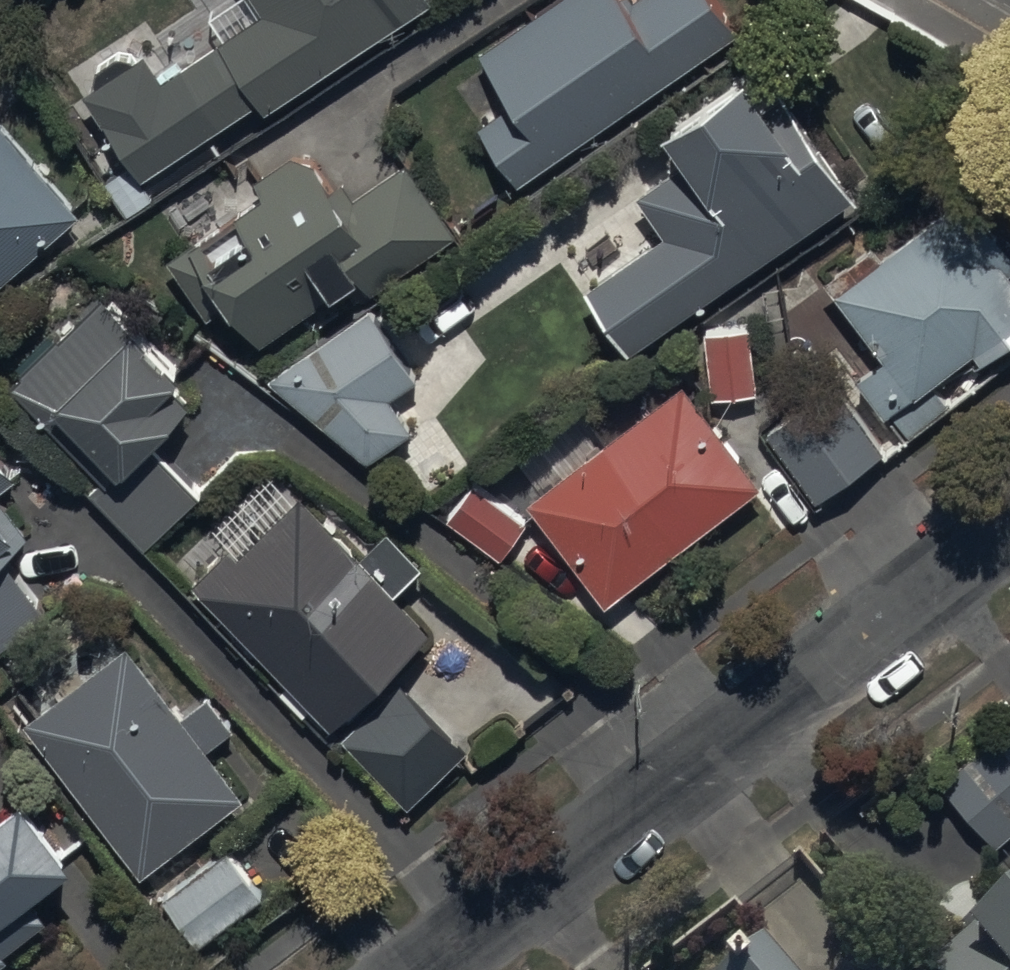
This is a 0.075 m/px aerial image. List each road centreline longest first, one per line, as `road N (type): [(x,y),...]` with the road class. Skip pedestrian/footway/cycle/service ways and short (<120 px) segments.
road 1 (residential): [(1009,528),(423,969)]

